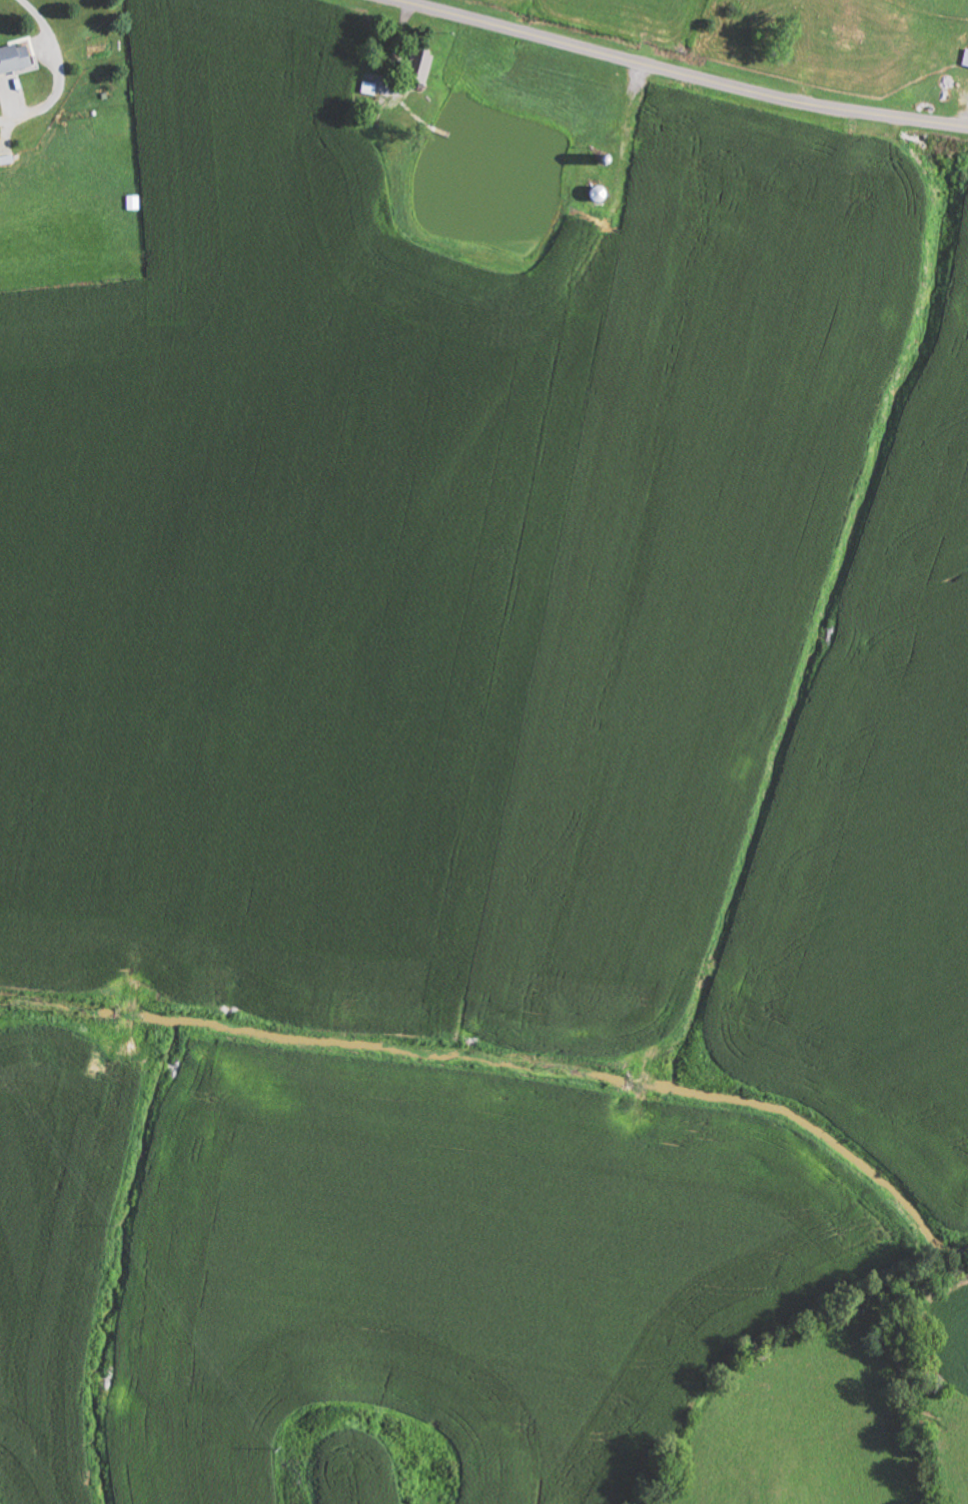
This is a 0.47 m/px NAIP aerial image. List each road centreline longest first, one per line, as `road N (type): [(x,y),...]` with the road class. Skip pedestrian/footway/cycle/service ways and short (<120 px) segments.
road 1 (secondary): [(967,128),(755,93),(396,0)]

